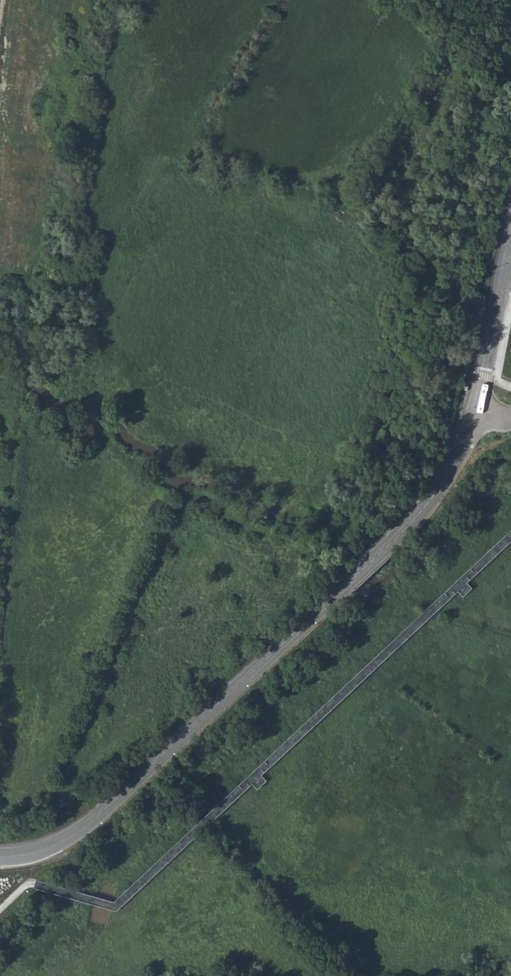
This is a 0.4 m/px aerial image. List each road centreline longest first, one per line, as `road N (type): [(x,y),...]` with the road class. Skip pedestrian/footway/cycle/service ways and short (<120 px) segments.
road 1 (tertiary): [(0,857),(39,852),(76,834),(348,584),(444,481),(475,409)]
road 2 (tertiary): [(475,409),(510,242)]

